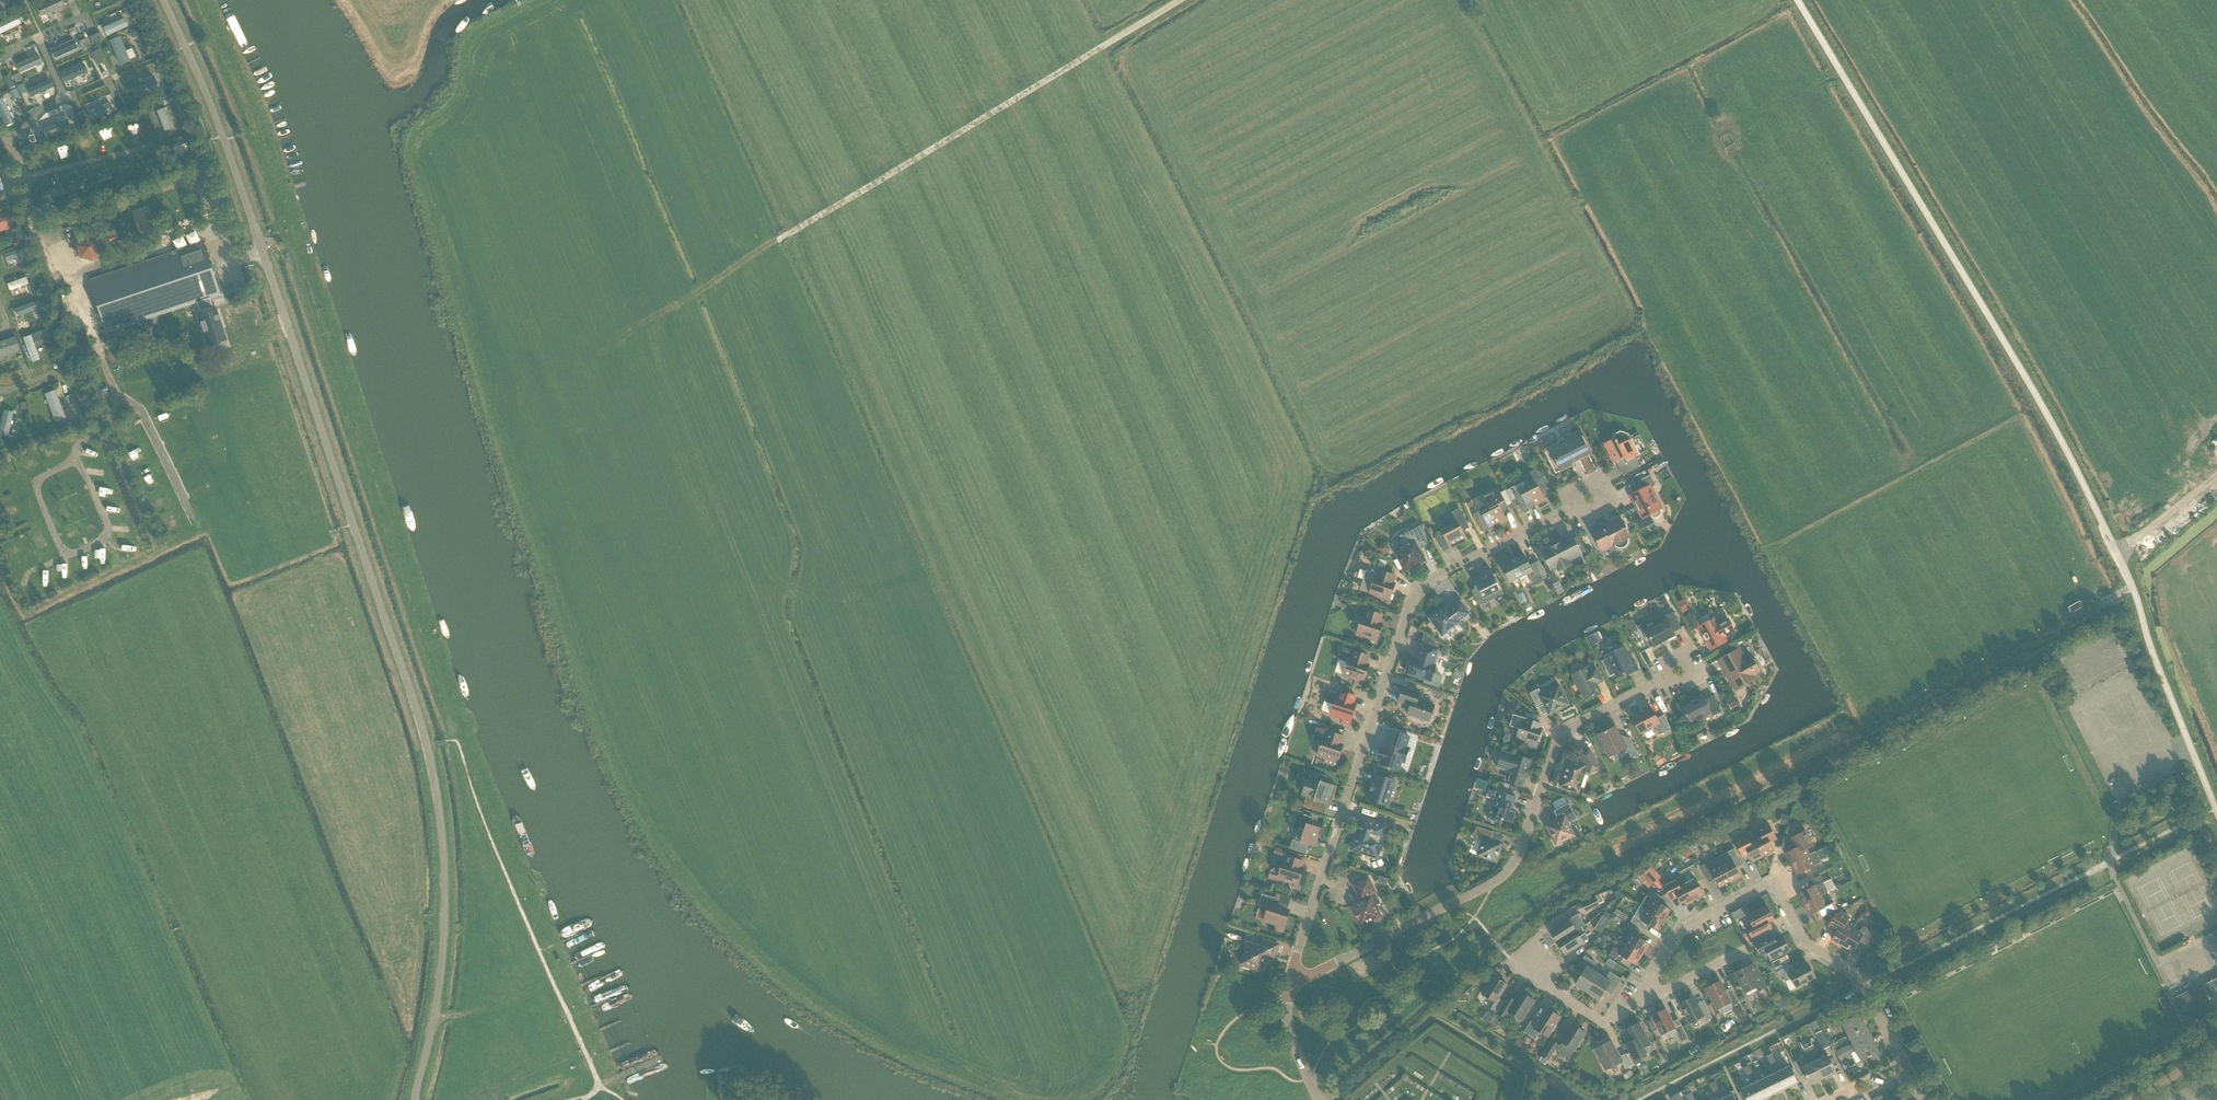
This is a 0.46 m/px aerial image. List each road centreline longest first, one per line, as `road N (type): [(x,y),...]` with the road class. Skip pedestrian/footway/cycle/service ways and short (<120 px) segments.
road 1 (unclassified): [(415,1099),(443,948),(444,852),(432,768),(234,159),(165,0)]
road 2 (unclassified): [(2216,809),(2120,550),(1799,0)]
road 3 (residential): [(1290,986),(1417,594),(1581,503)]
road 4 (residential): [(1290,986),(1496,882),(1517,860),(1565,729),(1667,677)]
road 5 (unclassified): [(787,235),(1182,0)]
road 6 (residential): [(1910,1075),(1859,979),(1804,946),(1767,885),(1690,922),(1643,992),(1647,1001)]
road 7 (residential): [(1647,1001),(1598,1020),(1547,987),(1535,963)]
road 8 (residential): [(1317,1099),(1288,1026),(1290,986)]

